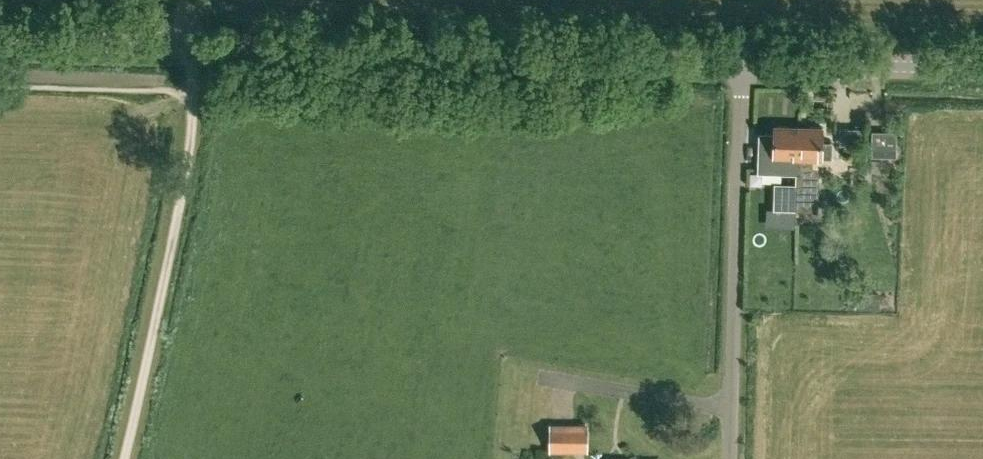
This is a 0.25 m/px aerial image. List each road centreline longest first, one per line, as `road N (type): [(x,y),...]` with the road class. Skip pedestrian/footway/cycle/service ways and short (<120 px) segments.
road 1 (tertiary): [(730,57),(0,42)]
road 2 (unclassified): [(718,458),(730,57)]
road 3 (track): [(193,86),(183,201),(123,458)]
road 4 (tertiary): [(982,65),(730,57)]

